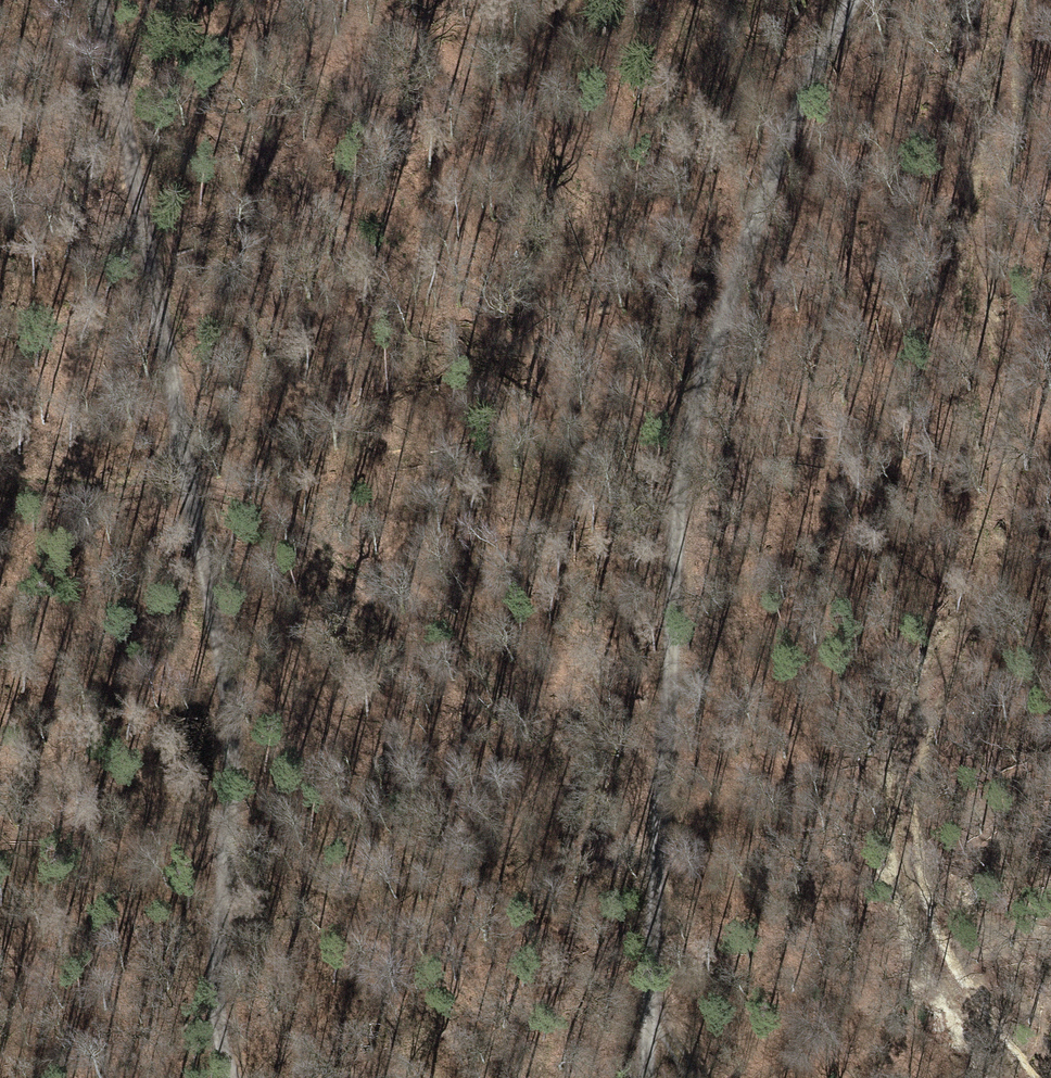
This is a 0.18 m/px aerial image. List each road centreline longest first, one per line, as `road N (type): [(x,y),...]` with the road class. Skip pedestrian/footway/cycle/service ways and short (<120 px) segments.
road 1 (track): [(698,1077),(651,982),(685,426),(757,195),(864,0)]
road 2 (track): [(1016,1077),(912,902),(912,750),(993,564),(973,319),(1006,0)]
road 3 (track): [(231,1077),(220,1050),(214,972),(230,832),(229,734),(117,54),(100,0)]
road 4 (track): [(0,482),(115,491),(188,484),(269,513),(492,665),(651,982)]

